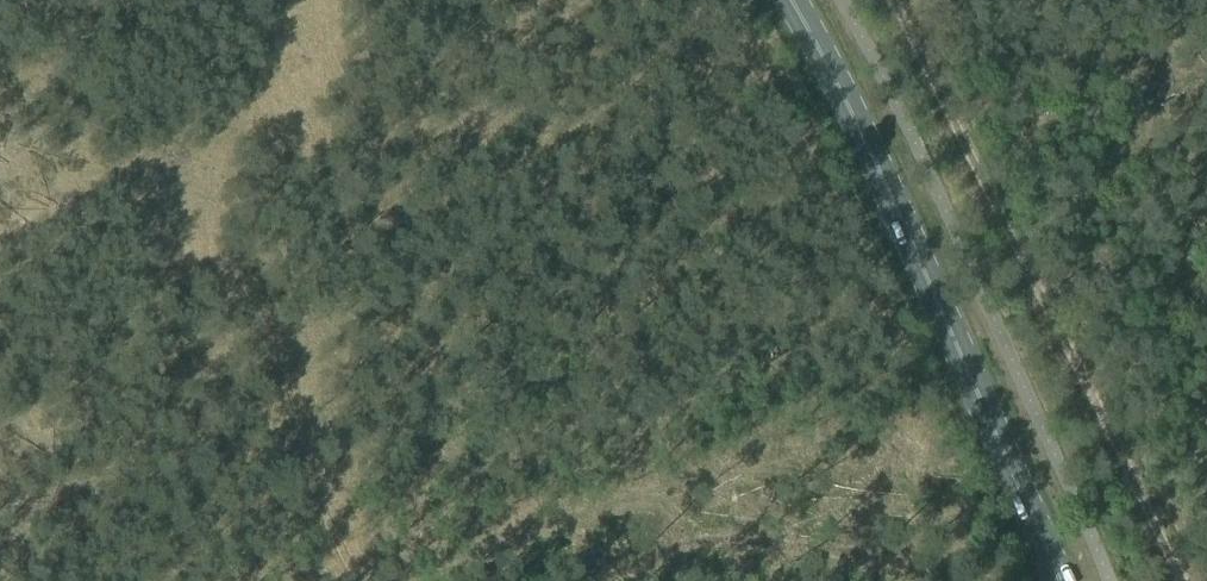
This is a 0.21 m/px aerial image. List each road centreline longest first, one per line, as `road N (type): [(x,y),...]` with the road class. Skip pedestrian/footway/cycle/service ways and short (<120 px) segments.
road 1 (primary): [(1059,580),(895,206),(790,0)]

